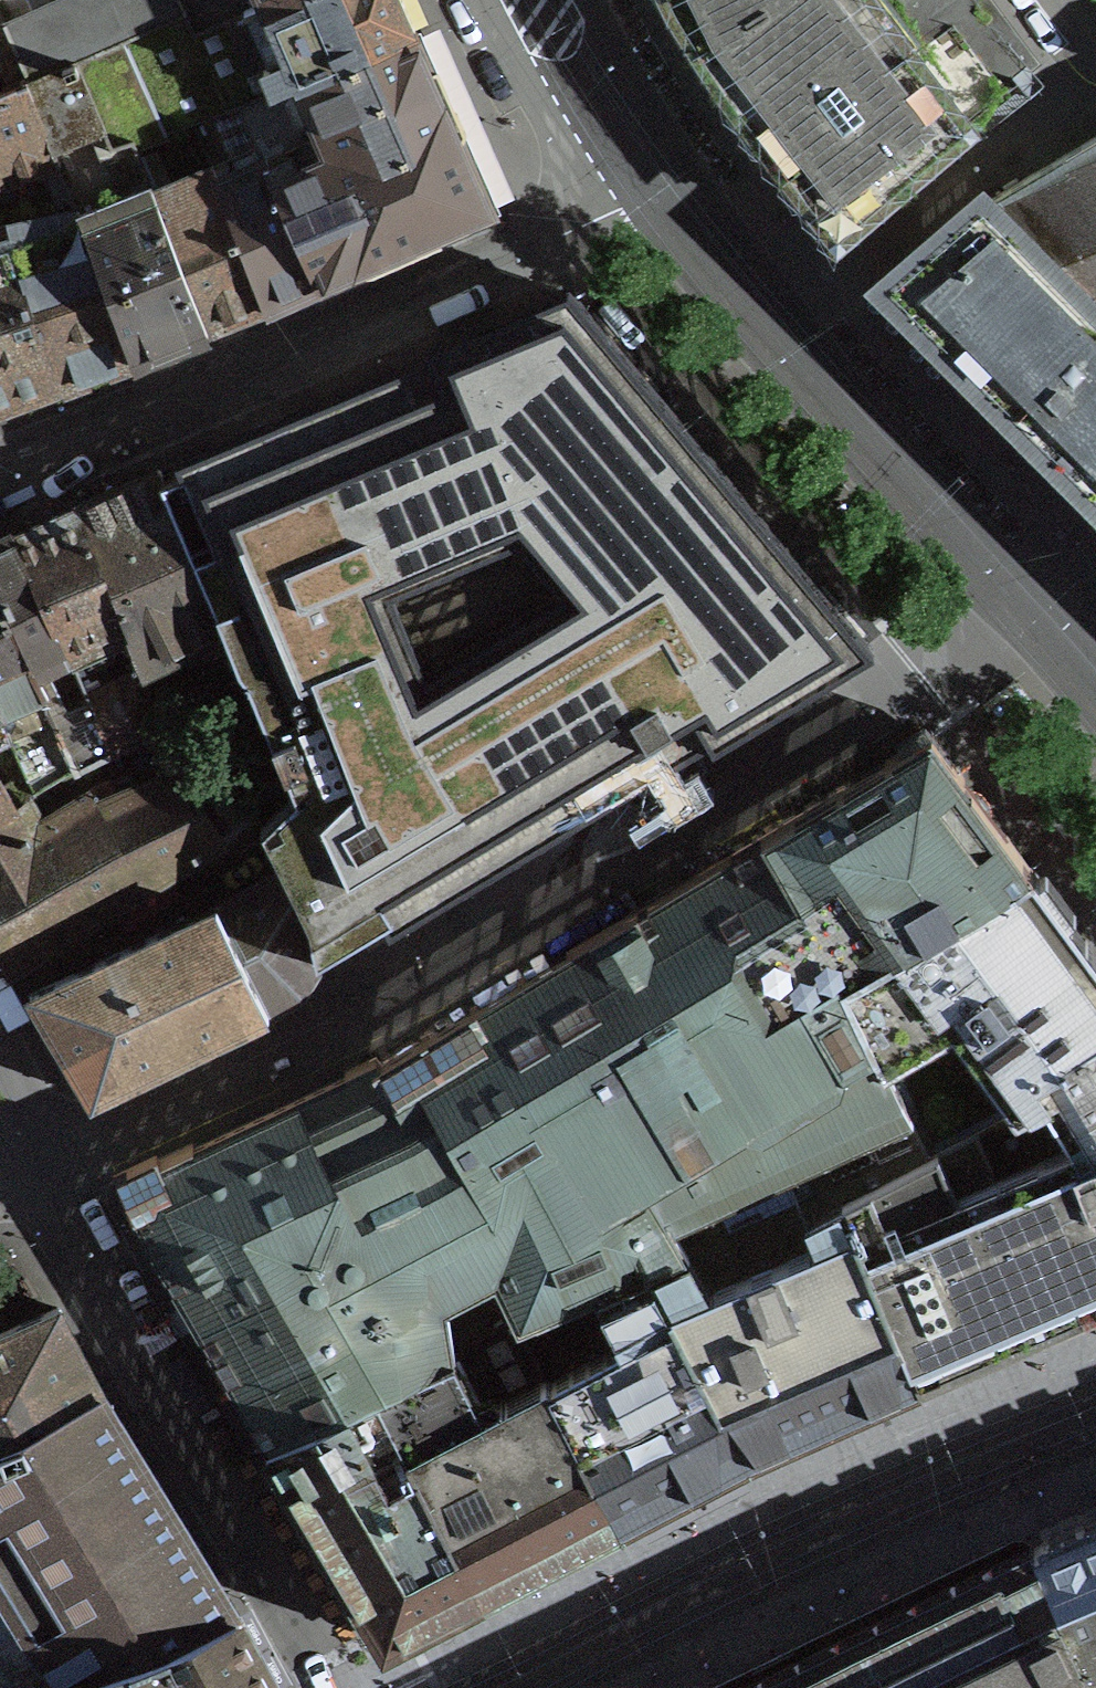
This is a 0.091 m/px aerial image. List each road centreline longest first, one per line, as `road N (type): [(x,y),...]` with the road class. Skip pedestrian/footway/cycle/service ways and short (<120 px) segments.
road 1 (residential): [(50,1169),(506,924),(906,679)]
road 2 (residential): [(523,1687),(688,1602),(1095,1417)]
road 3 (residential): [(346,1687),(50,1169)]
road 4 (residential): [(656,194),(581,235),(144,417)]
road 5 (residential): [(1017,606),(656,194)]
road 6 (residential): [(656,194),(534,0)]
road 7 (residential): [(144,417),(0,473)]
road 8 (residential): [(906,679),(1017,606)]
road 9 (residential): [(1095,701),(1017,606)]

